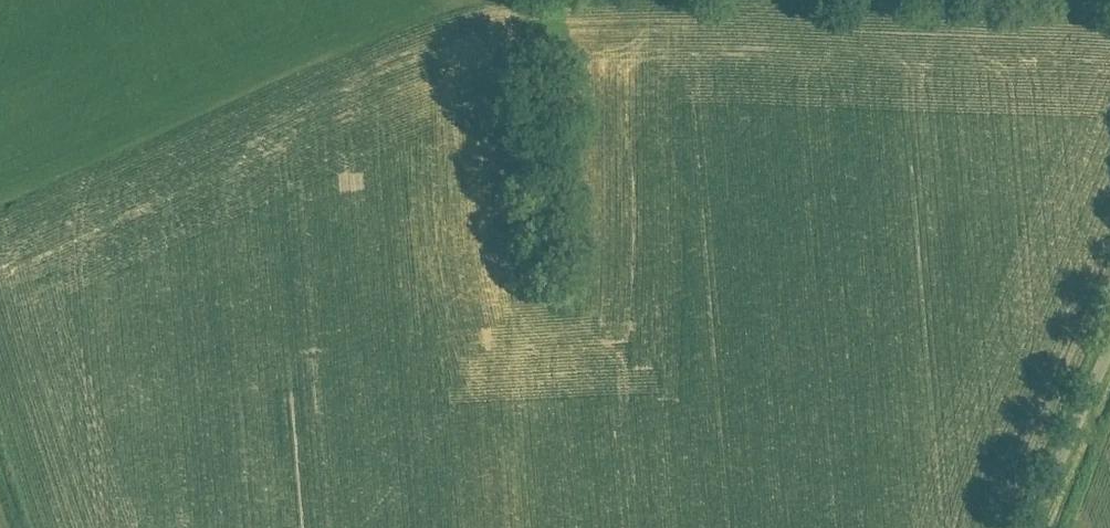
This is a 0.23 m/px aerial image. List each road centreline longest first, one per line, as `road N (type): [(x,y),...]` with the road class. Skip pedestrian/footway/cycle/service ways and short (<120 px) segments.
road 1 (residential): [(1109,351),(1035,527)]

